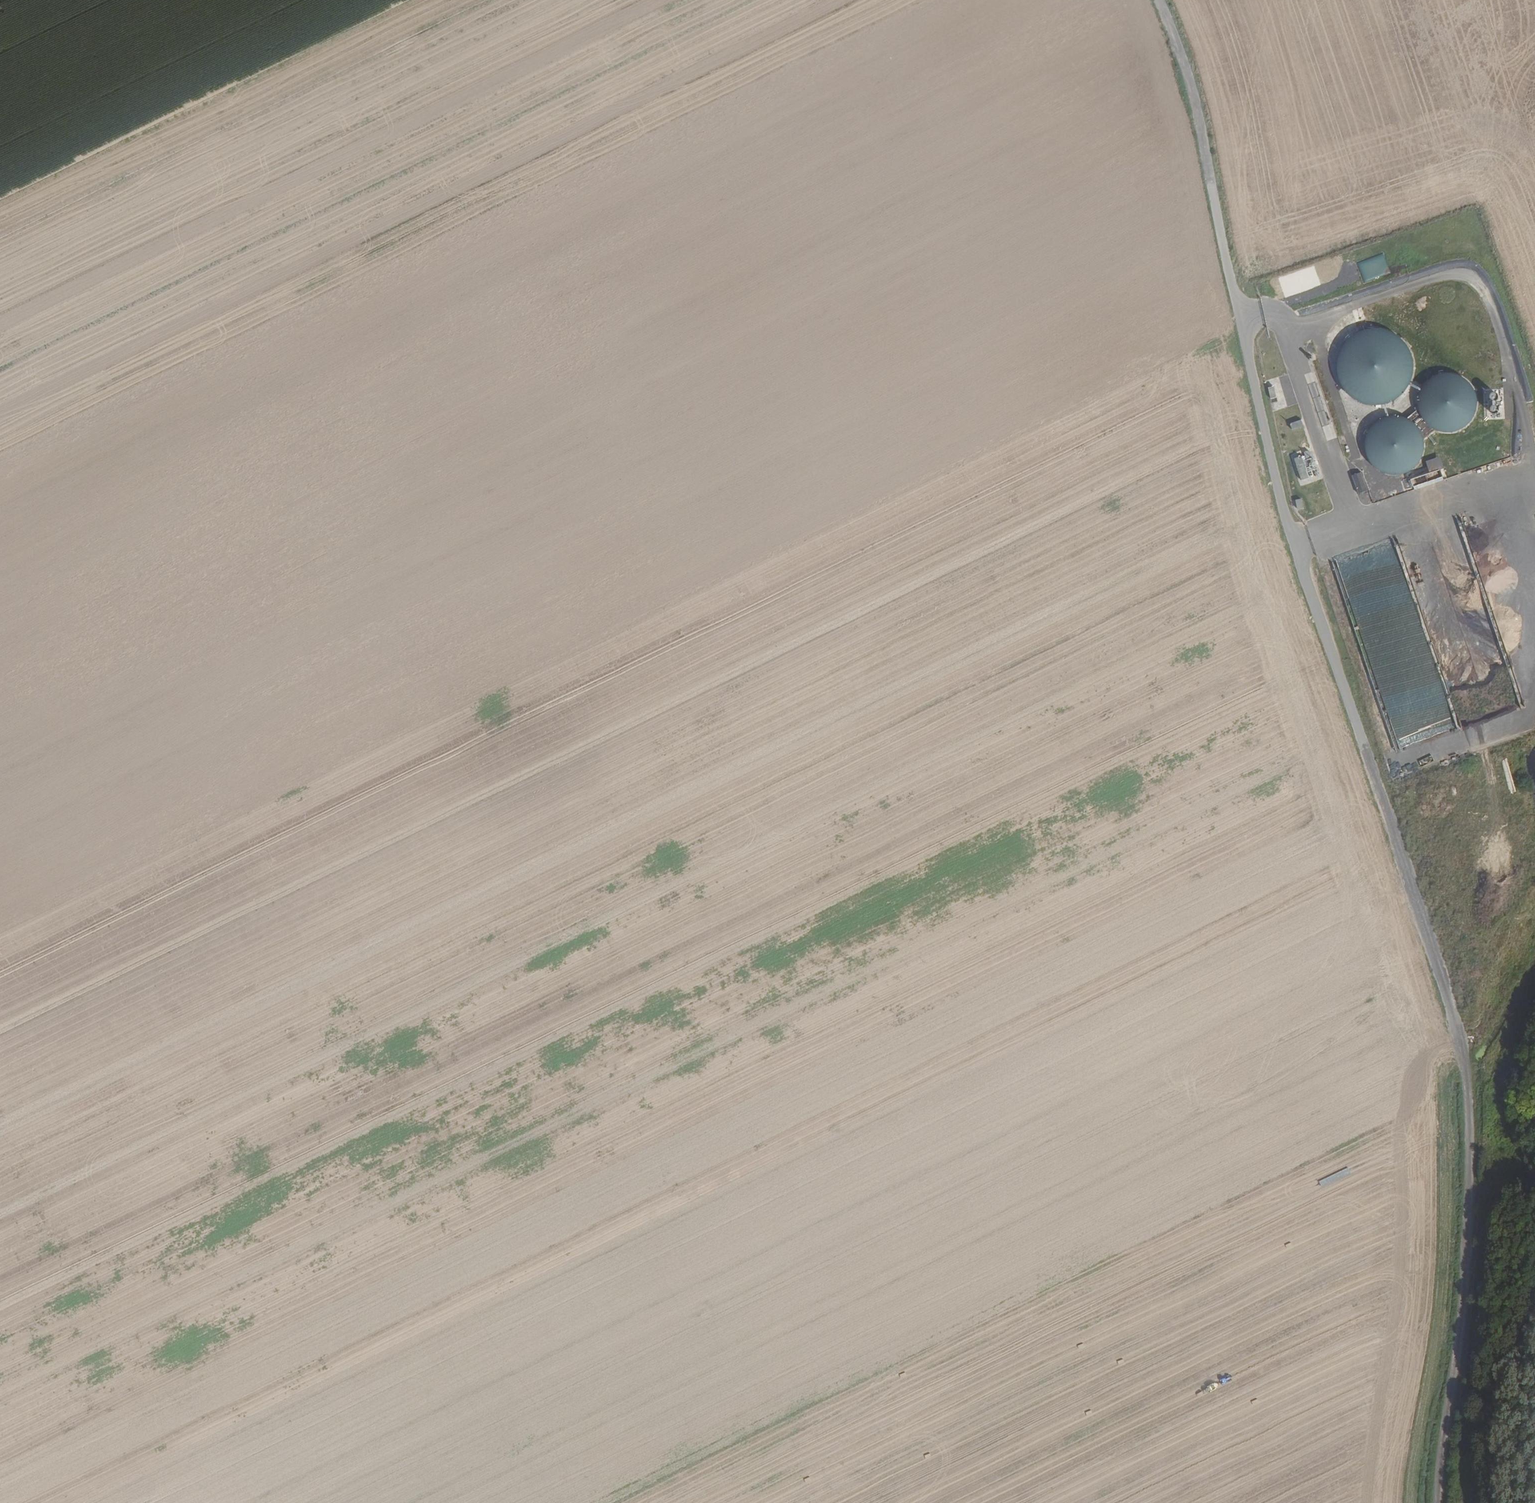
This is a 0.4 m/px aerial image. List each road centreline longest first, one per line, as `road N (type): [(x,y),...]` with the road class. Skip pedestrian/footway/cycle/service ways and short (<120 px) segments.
road 1 (track): [(1470,1081),(1443,975),(1289,525),(1206,138),(1160,0)]
road 2 (track): [(1470,1081),(1459,1333),(1436,1502)]

